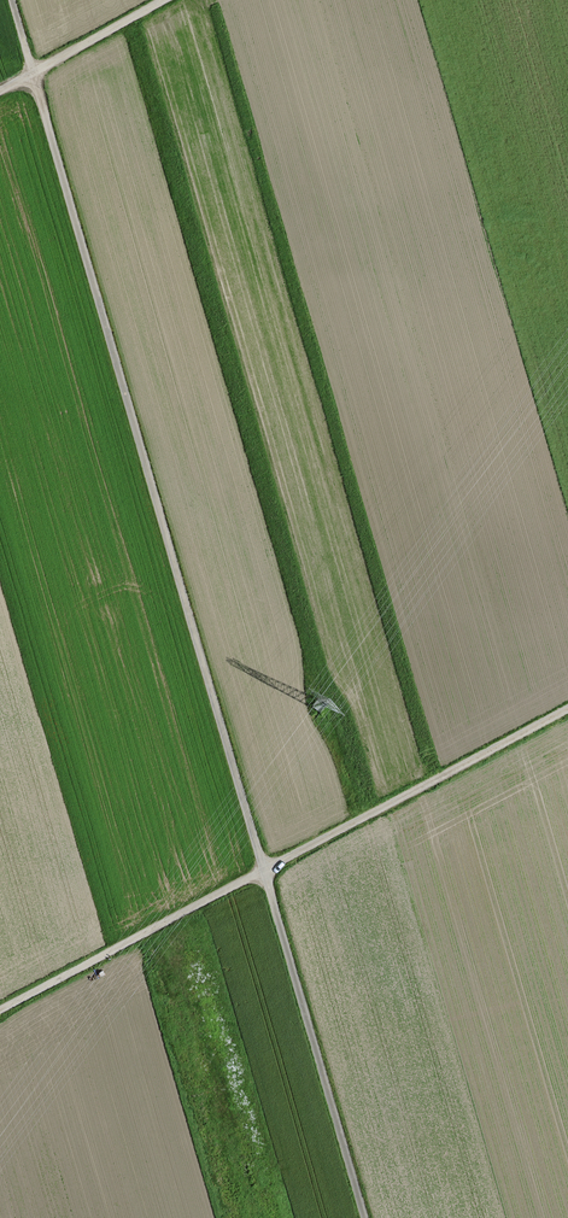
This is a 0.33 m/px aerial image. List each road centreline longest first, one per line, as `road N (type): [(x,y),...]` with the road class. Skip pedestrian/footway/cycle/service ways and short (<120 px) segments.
road 1 (unclassified): [(364,1217),(11,0)]
road 2 (track): [(0,1011),(567,709)]
road 3 (track): [(166,0),(0,92)]

